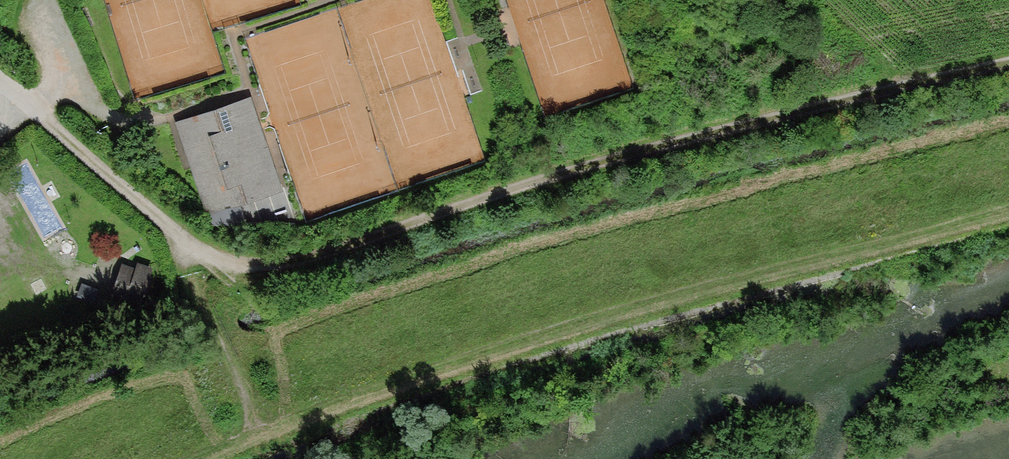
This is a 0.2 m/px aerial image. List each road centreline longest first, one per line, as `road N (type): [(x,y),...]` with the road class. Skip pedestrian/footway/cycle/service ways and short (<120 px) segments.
road 1 (track): [(1008,209),(580,312),(254,422),(172,458)]
road 2 (track): [(1008,51),(532,173),(282,255),(242,259),(177,233)]
road 3 (track): [(177,233),(254,422)]

